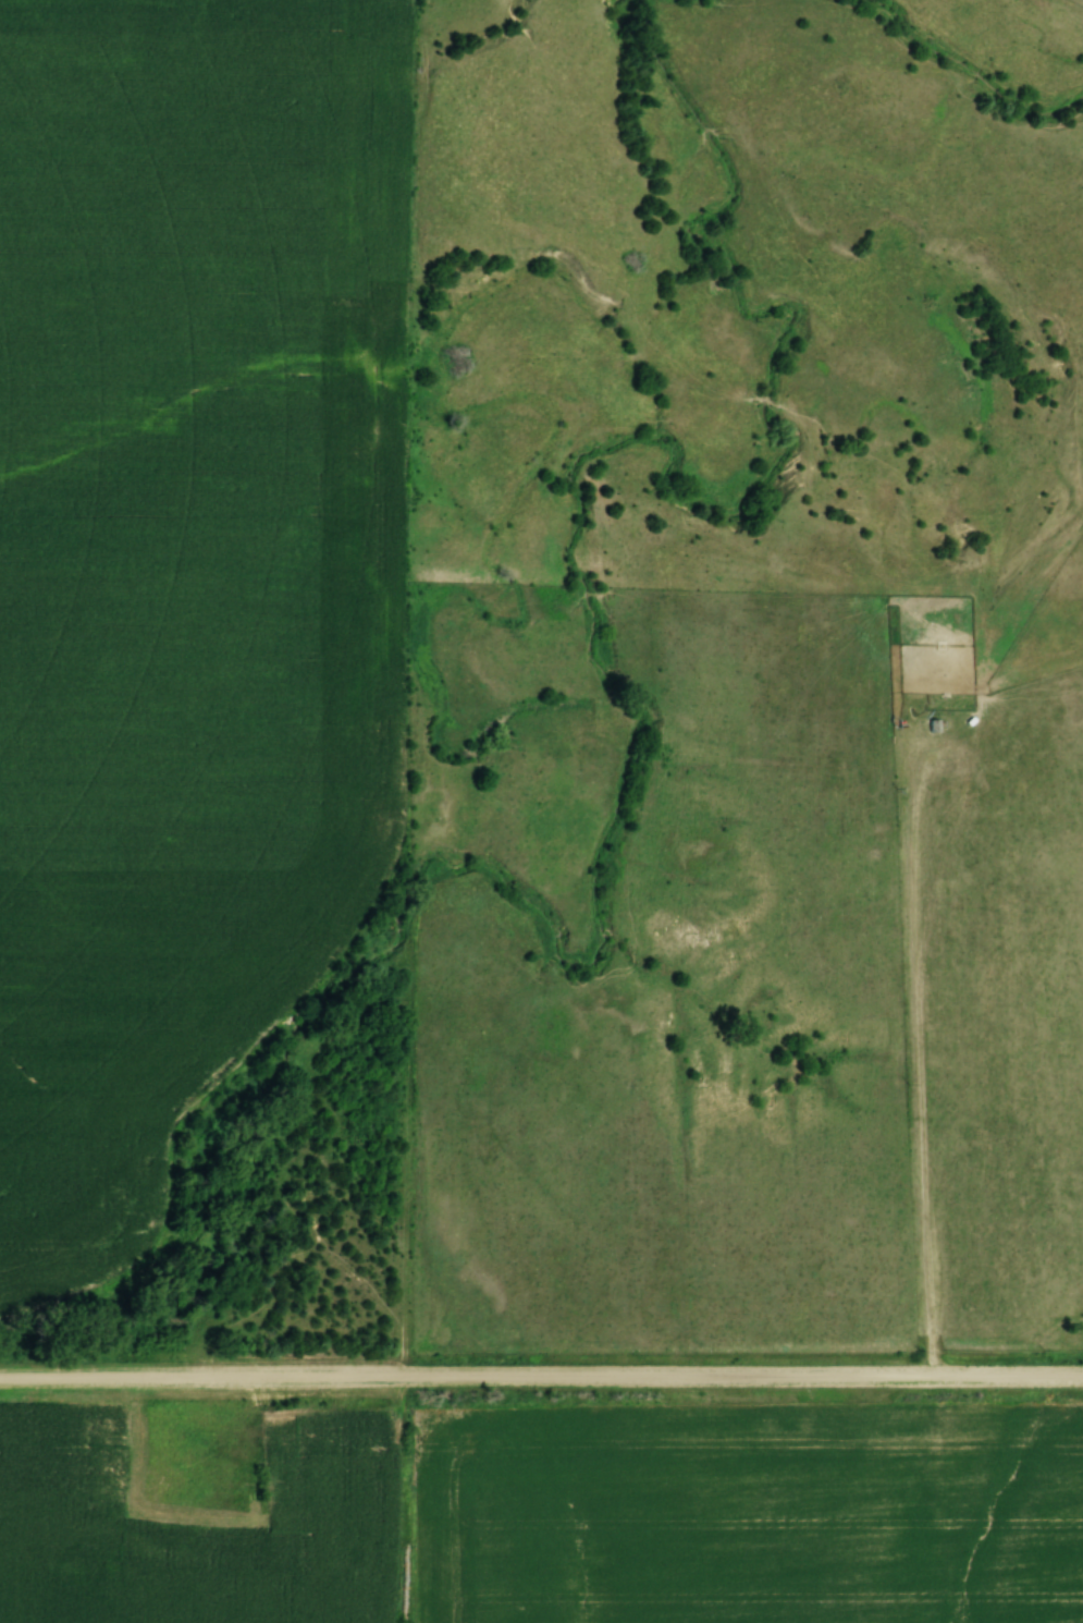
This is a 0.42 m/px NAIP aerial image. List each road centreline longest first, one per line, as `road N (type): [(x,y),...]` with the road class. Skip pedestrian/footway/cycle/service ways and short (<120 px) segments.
road 1 (residential): [(1082,1380),(0,1379)]

